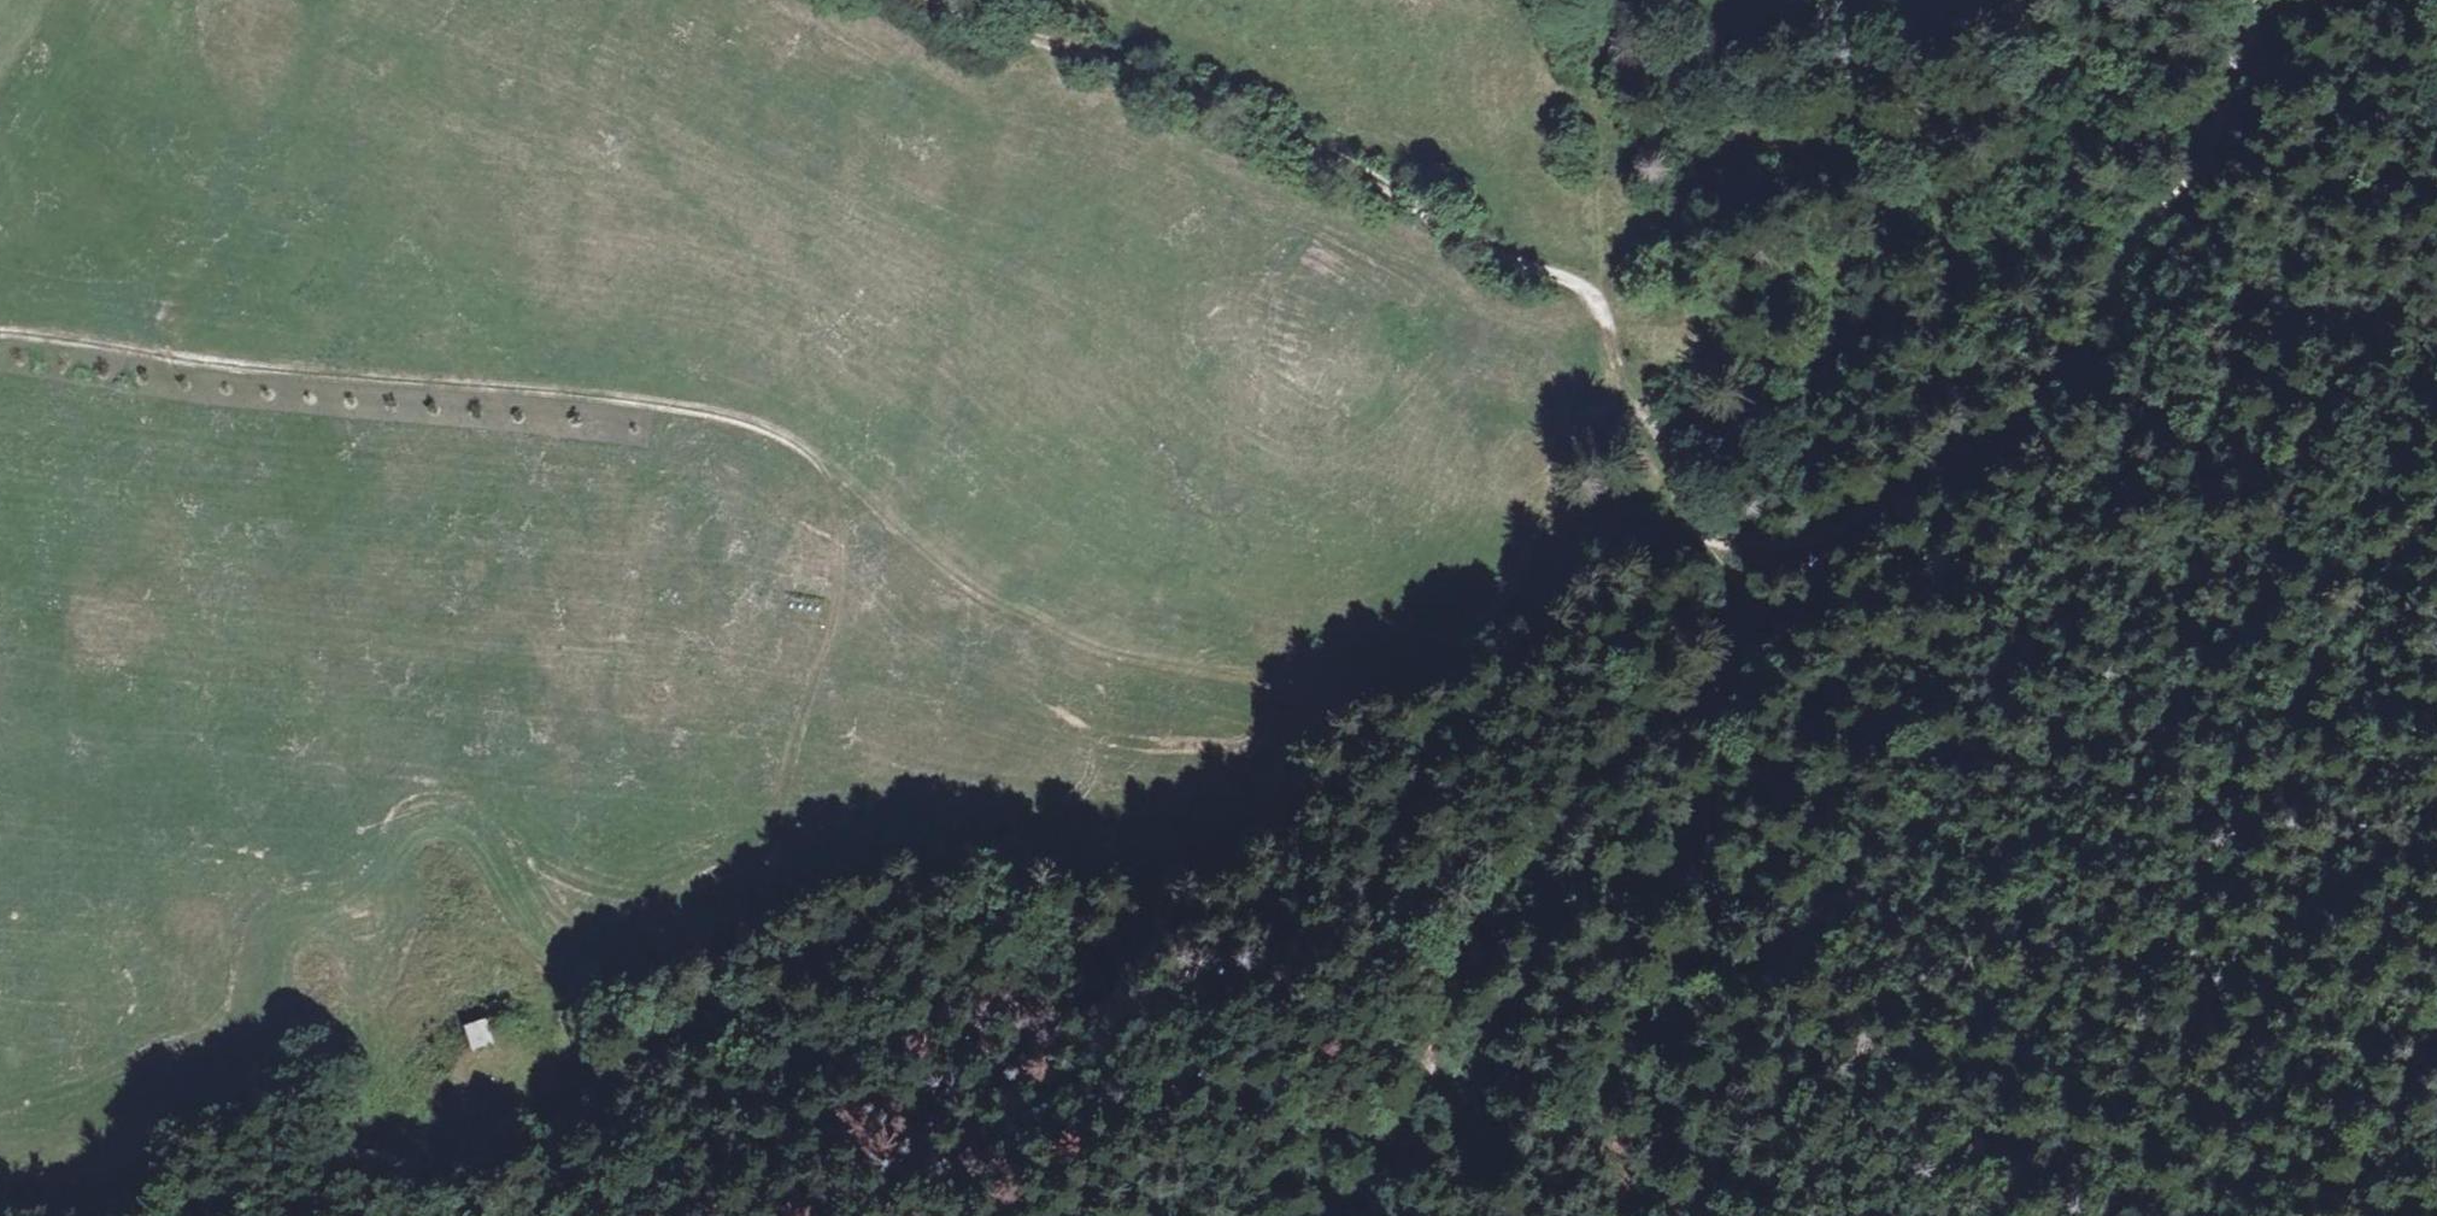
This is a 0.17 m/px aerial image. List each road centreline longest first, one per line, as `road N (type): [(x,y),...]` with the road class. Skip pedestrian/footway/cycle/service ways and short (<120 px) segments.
road 1 (track): [(934,0),(1323,153),(1577,288),(1592,302),(1678,497),(1706,536),(1738,546)]
road 2 (track): [(1738,546),(1821,541),(1863,521),(2029,410),(2085,359),(2196,153),(2253,0)]

